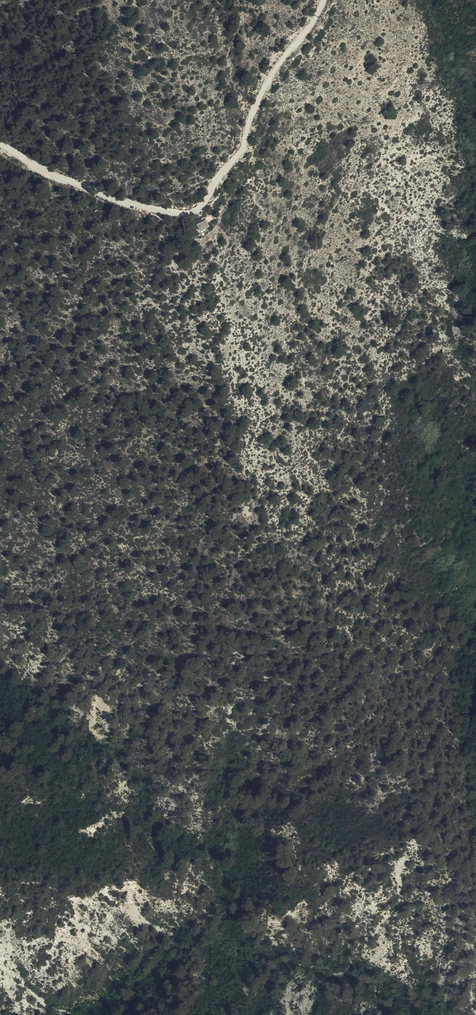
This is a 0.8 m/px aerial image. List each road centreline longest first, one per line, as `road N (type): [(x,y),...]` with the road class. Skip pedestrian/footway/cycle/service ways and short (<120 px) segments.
road 1 (track): [(324,0),(263,90),(242,148),(201,205),(186,212),(156,211),(58,176),(0,143)]

